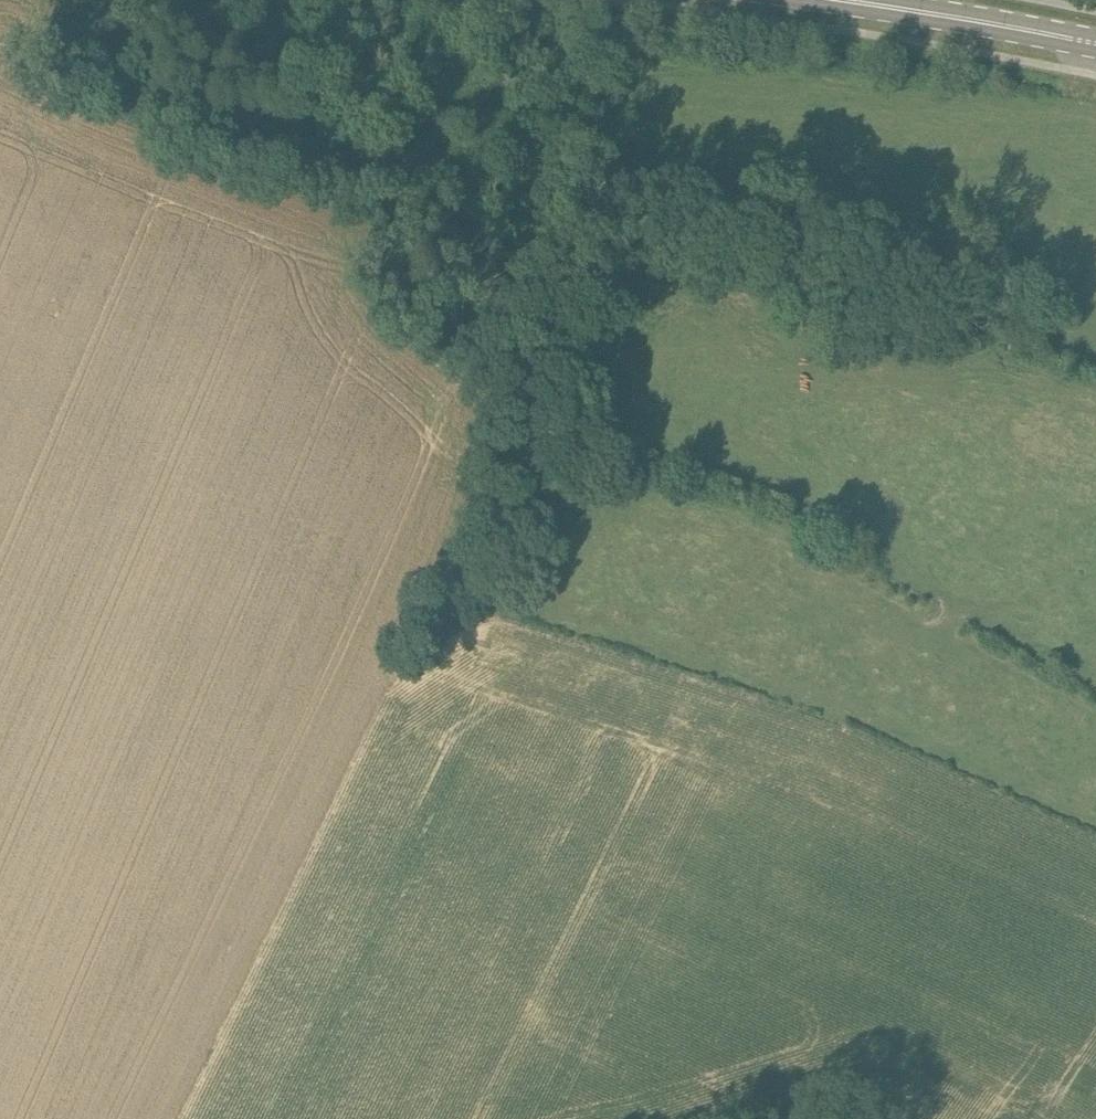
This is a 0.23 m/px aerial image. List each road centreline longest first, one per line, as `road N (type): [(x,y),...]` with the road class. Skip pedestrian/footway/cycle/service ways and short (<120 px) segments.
road 1 (primary): [(1095,44),(842,0)]

